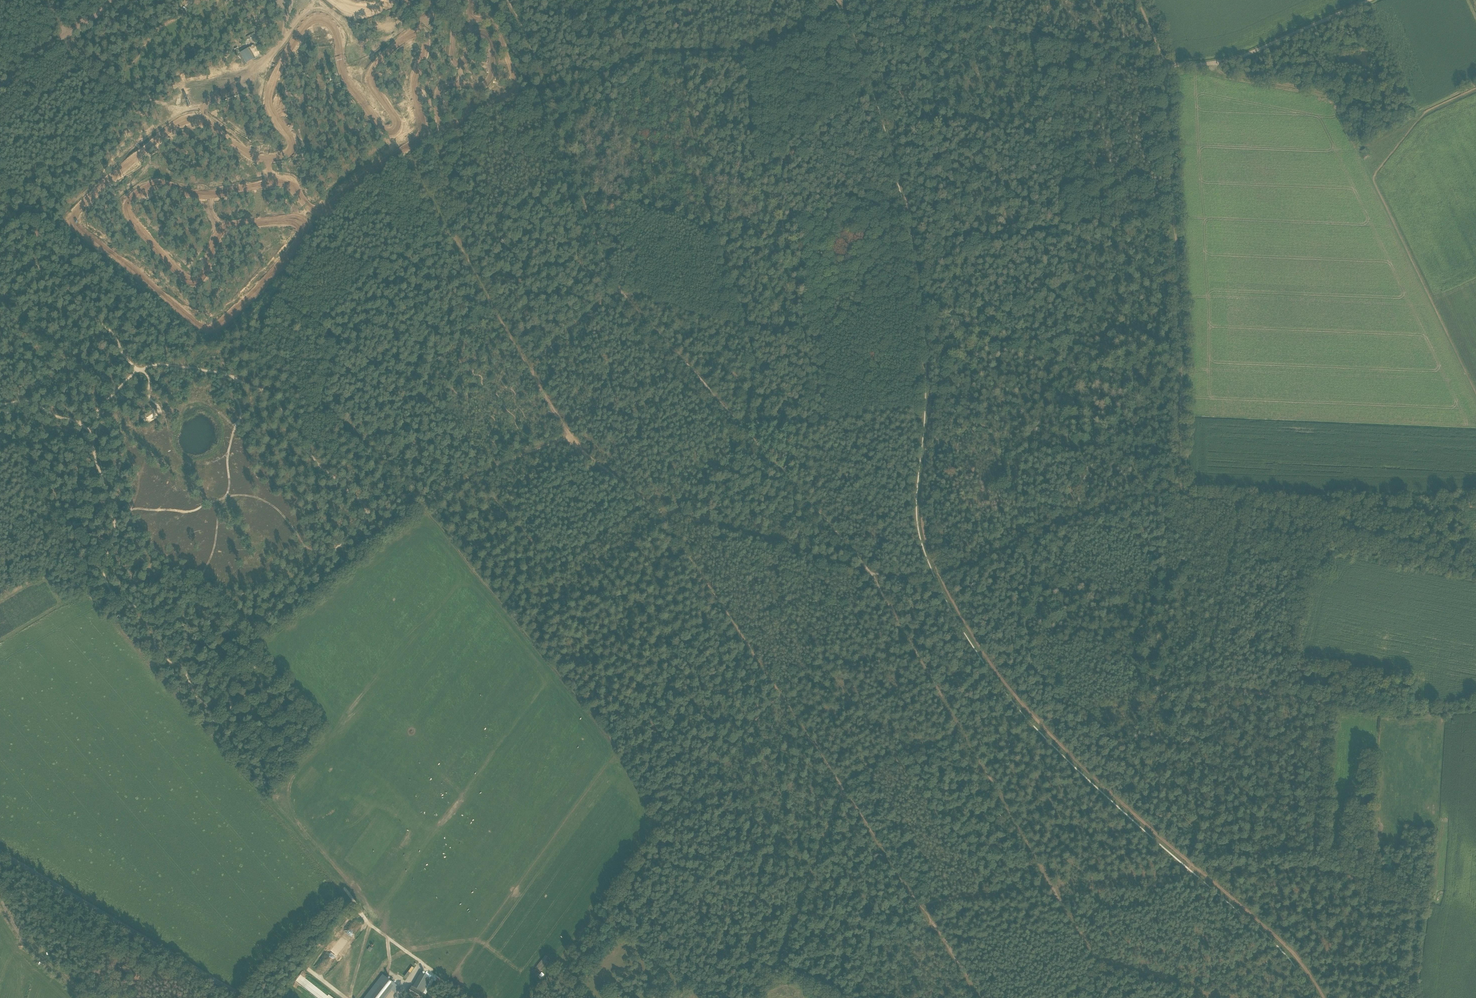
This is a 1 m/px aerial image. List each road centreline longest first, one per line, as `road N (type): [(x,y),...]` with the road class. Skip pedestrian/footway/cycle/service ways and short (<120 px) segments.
road 1 (track): [(1322,997),(1284,947),(1033,719),(935,570),(922,521),(932,387),(922,269),(884,110),(846,10)]
road 2 (track): [(1166,65),(1183,351),(1182,495)]
road 3 (track): [(428,506),(368,512),(244,632),(195,629),(112,593)]
road 4 (track): [(368,512),(314,458),(275,399),(221,374),(138,370),(79,423)]
road 5 (track): [(737,534),(856,572),(910,578),(953,573),(1040,531)]
road 6 (track): [(1411,997),(1417,914),(1398,894),(1343,873),(1196,869)]
road 7 (tertiary): [(246,997),(0,852)]
road 8 (track): [(746,326),(706,194),(685,54)]
road 9 (track): [(112,593),(103,569),(115,532),(92,432),(25,401),(0,404)]
road 10 (track): [(175,623),(214,549),(226,498),(263,499),(305,546),(326,558)]
road 11 (track): [(236,380),(241,419),(226,498),(194,511),(133,509),(113,524)]
road 12 (track): [(244,632),(250,665),(231,688),(231,709),(219,722),(185,670),(154,643),(167,620)]
road 13 (track): [(1421,115),(1201,69)]
road 14 (track): [(138,370),(109,329),(50,284),(0,202)]
road 15 (track): [(1051,883),(1083,942),(1108,963),(1223,997)]
road 16 (track): [(112,593),(83,580),(22,446),(0,451)]
road 17 (track): [(623,293),(755,442)]
road 18 (track): [(1229,499),(1240,510),(1206,683)]
road 19 (track): [(772,965),(841,786)]
road 20 (track): [(746,326),(806,330),(917,271)]
road 21 (track): [(1201,69),(1262,51),(1371,0)]
road 22 (track): [(926,414),(746,425)]
road 23 (track): [(964,733),(1051,883)]
road 24 (track): [(685,54),(751,53),(846,10)]
road 25 (track): [(0,430),(18,405),(42,271)]
road 26 (track): [(1310,869),(1324,703)]
road 27 (track): [(1324,703),(1405,714),(1475,706)]
road 28 (track): [(1051,883),(1196,869)]
road 29 (track): [(921,905),(841,786)]
road 30 (track): [(1068,46),(934,19)]
road 31 (track): [(810,503),(865,566),(891,610)]
road 32 (track): [(1157,695),(1028,719)]
road 33 (track): [(575,173),(623,293)]
road 34 (track): [(561,87),(642,58),(685,54)]
road 35 (track): [(623,293),(746,326)]
road 36 (track): [(1086,220),(966,251)]
road 37 (track): [(570,437),(664,515)]
road 38 (track): [(530,369),(623,293)]

